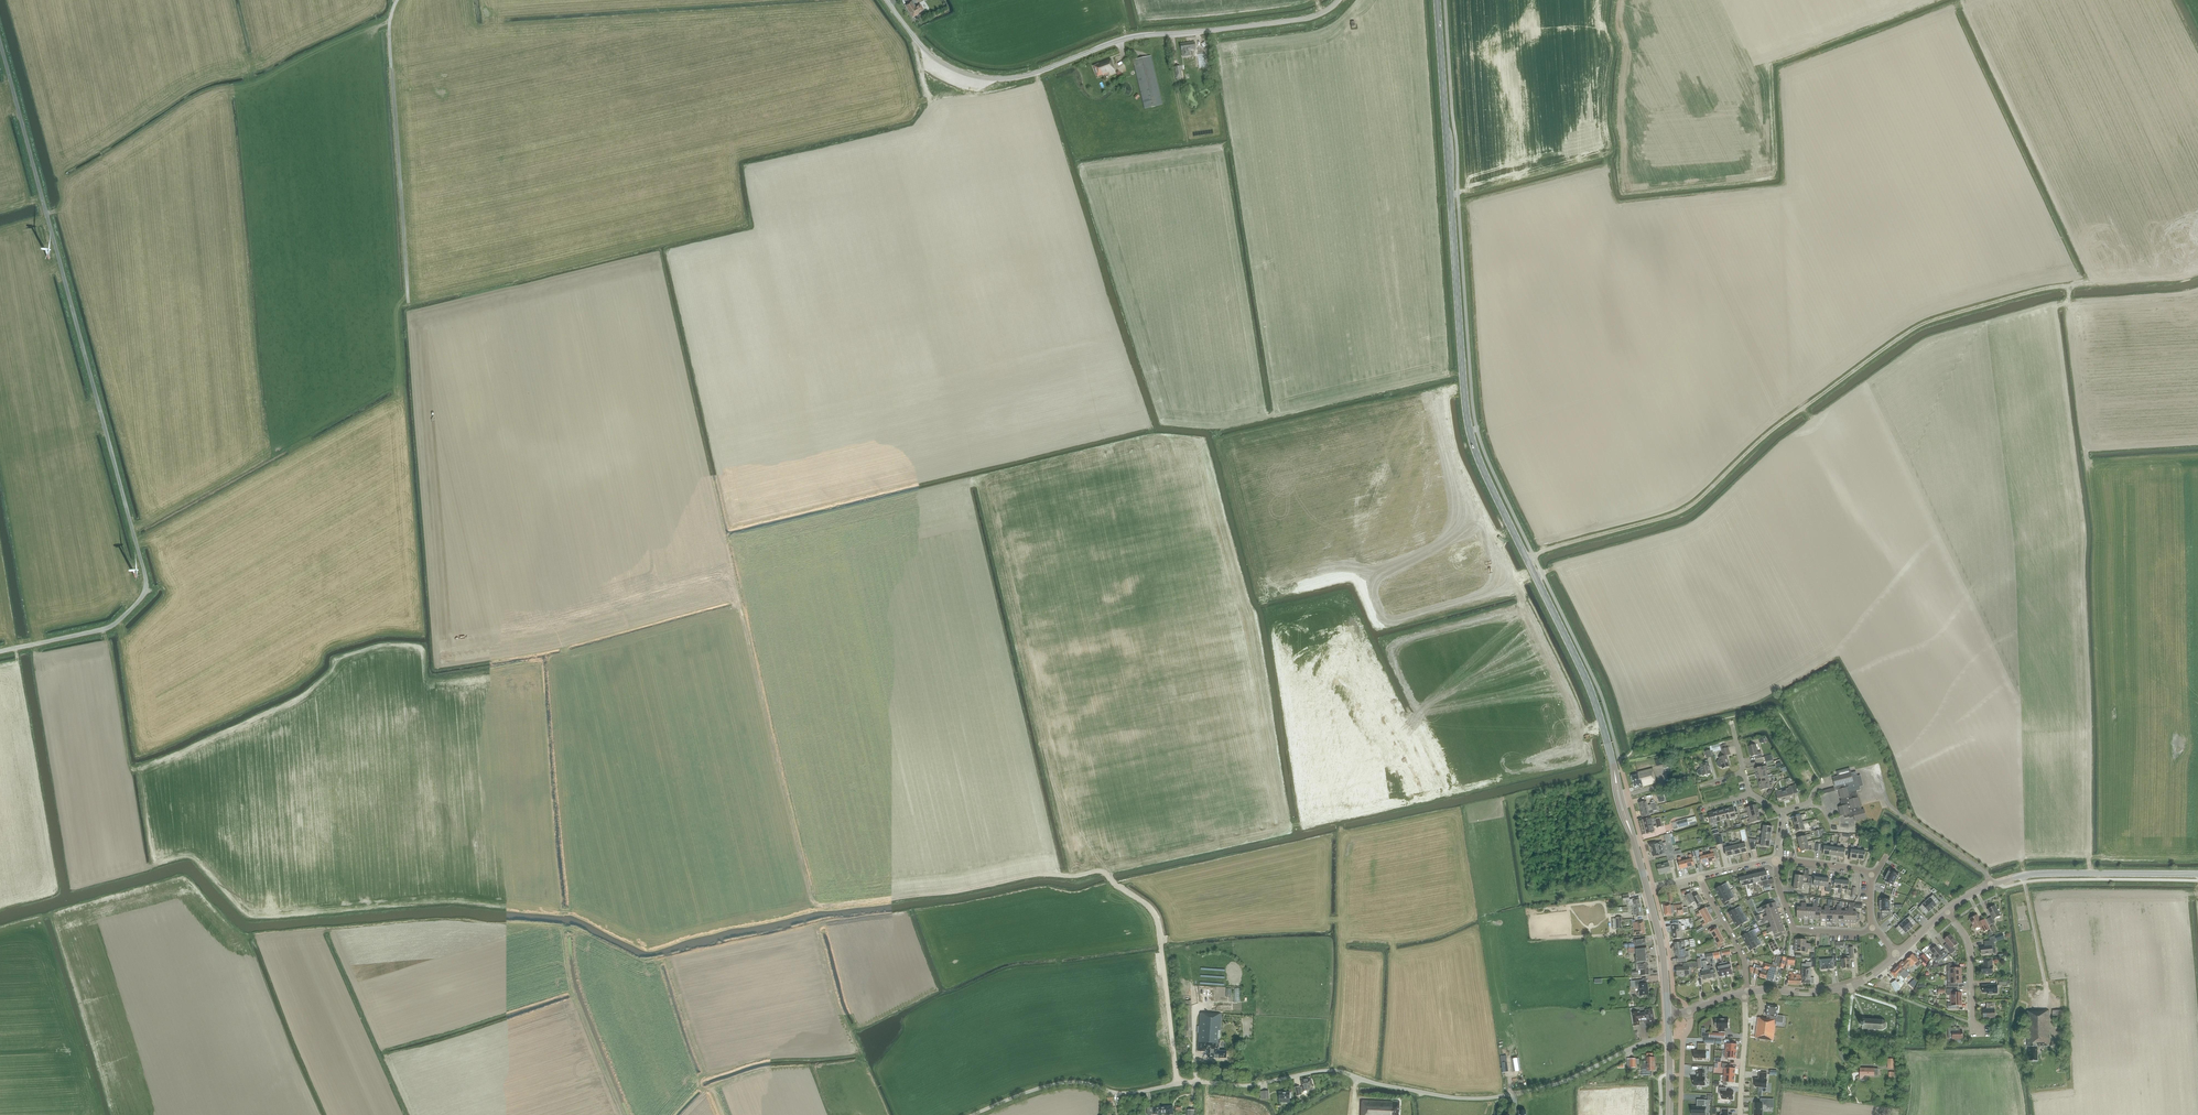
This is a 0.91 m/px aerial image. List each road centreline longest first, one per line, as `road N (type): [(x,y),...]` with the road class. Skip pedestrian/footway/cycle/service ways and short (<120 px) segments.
road 1 (primary): [(1613,764),(1587,681),(1470,434),(1437,0)]
road 2 (unclassified): [(974,1114),(1066,1082),(1121,1095),(1177,1082),(1239,1085),(1334,1070),(1455,1098),(1494,1096),(1569,1080),(1669,1038)]
road 3 (unclassified): [(1339,0),(1307,18),(1127,38),(1034,73),(992,78),(928,53),(886,0)]
road 4 (tertiary): [(1947,911),(1991,883),(2024,875),(2197,874)]
road 5 (tertiary): [(1747,992),(1831,992),(1872,976),(1897,955)]
road 6 (residential): [(1874,926),(1860,933),(1793,929),(1777,860)]
road 7 (residential): [(1974,1036),(1971,950),(1947,911)]
road 8 (primary): [(1668,1018),(1647,889)]
road 9 (residential): [(1747,992),(1742,951),(1701,877)]
road 10 (residential): [(1747,992),(1740,1114)]

